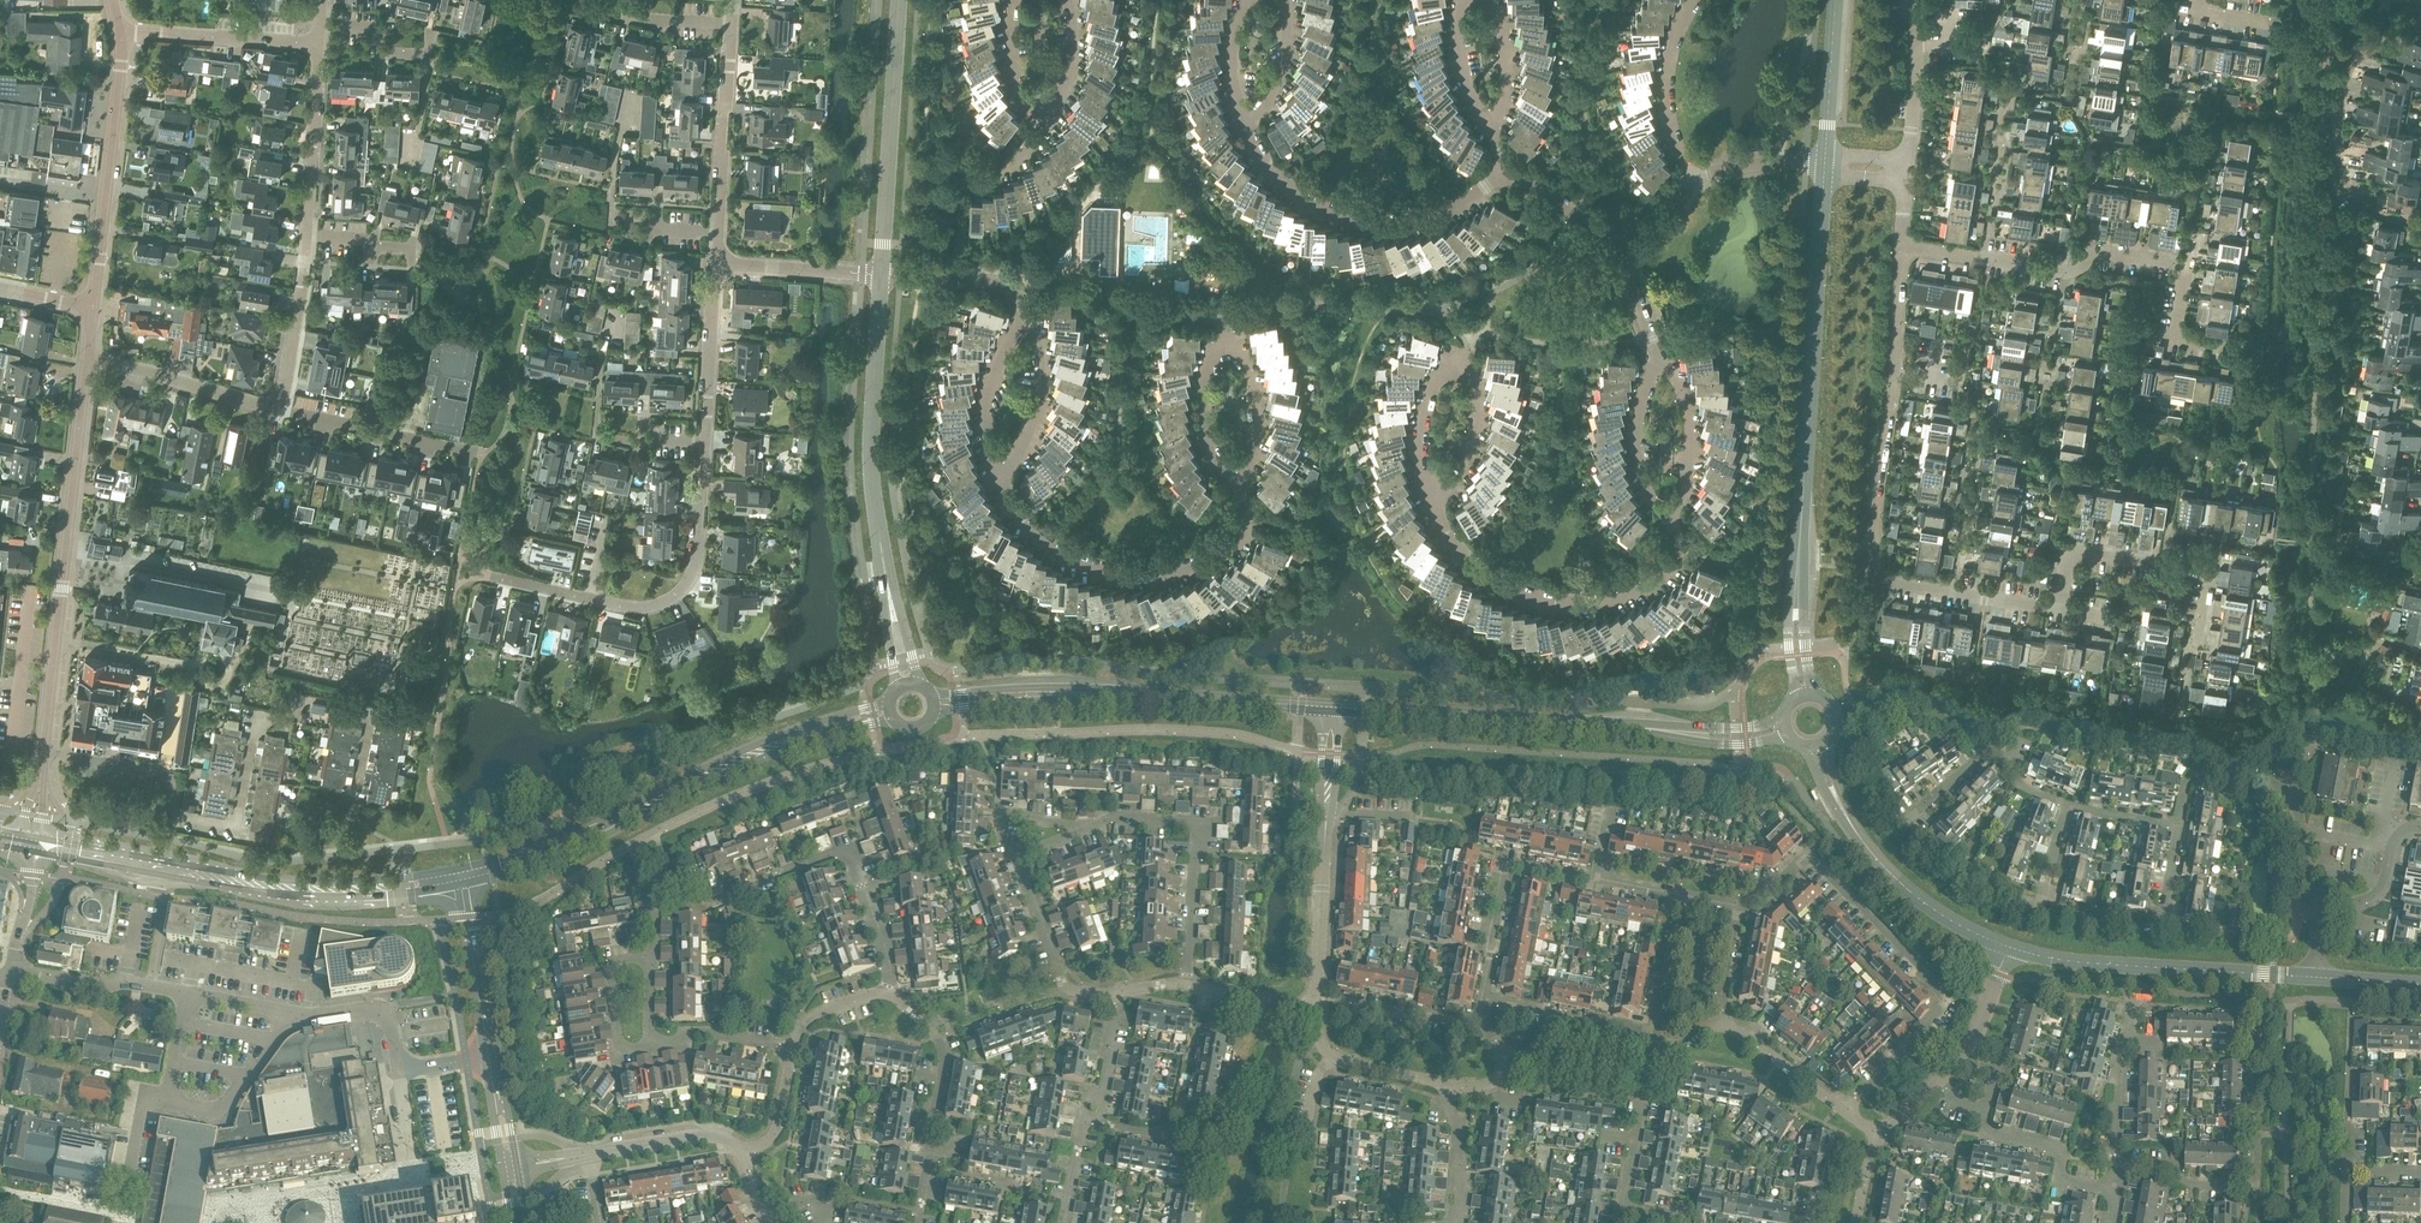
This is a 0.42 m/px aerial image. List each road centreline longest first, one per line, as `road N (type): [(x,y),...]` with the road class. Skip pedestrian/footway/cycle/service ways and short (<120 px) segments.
road 1 (secondary): [(1809,694),(1796,629),(1825,164)]
road 2 (residential): [(2059,610),(1875,577),(1876,489),(1904,247)]
road 3 (secondary): [(893,713),(463,880)]
road 4 (secondary): [(1784,726),(1562,723),(1328,705)]
road 5 (unclassified): [(397,1072),(387,1007),(295,1015),(126,981),(94,988),(11,975)]
road 6 (secondary): [(463,880),(387,892),(284,894),(30,844)]
road 7 (residential): [(1742,907),(1806,853),(1947,1001),(1843,1108)]
road 8 (tertiary): [(906,688),(872,486),(881,275)]
road 9 (secondary): [(1328,705),(931,706)]
road 10 (residential): [(889,985),(843,853),(711,901),(674,890),(656,904),(652,955)]
road 11 (residential): [(86,360),(260,405),(275,402),(307,238)]
road 12 (unclassified): [(356,791),(370,715),(307,700),(293,726),(253,717),(234,832),(206,830)]
road 13 (residential): [(491,577),(624,607),(670,598),(693,571),(705,444)]
road 14 (residential): [(1431,502),(1463,554),(1492,578),(1554,602),(1615,596),(1666,572),(1682,548),(1668,521)]
road 15 (residential): [(1234,488),(1247,522),(1226,548),(1199,562),(1127,574),(1067,556),(1039,537),(998,481)]
road 16 (tertiary): [(51,678),(86,360)]
road 17 (tertiary): [(2006,950),(2057,963),(2317,978)]
road 18 (residential): [(1502,180),(1410,220),(1345,214),(1286,183),(1245,123)]
road 19 (residential): [(2185,265),(2093,251),(2067,271),(1904,247)]
road 20 (tertiary): [(1814,747),(1860,846),(1945,923),(2006,950)]
road 21 (residential): [(1431,502),(1462,465),(1471,431),(1475,404),(1463,362),(1432,392),(1423,421),(1425,480)]
road 22 (residential): [(2198,643),(2212,570),(2070,545),(2059,610)]
road 23 (tertiary): [(93,309),(120,34)]
road 24 (tertiary): [(881,275),(899,0)]
road 25 (residential): [(2312,908),(2305,803),(2288,792),(2201,780),(2186,789),(2176,830)]
road 26 (residential): [(1188,986),(1196,823),(1116,817),(1095,826)]
road 27 (residential): [(2420,227),(2375,216),(2351,195),(2336,148),(2349,63),(2379,40)]
road 28 (residential): [(1597,882),(1508,867),(1484,1000)]
road 29 (residential): [(719,232),(731,24)]
road 30 (residential): [(206,830),(184,817),(171,797),(171,777),(155,769),(42,753)]
road 31 (residential): [(120,34),(318,45)]
road 32 (residential): [(307,238),(318,45)]
road 33 (residential): [(1315,1007),(1327,815)]
road 34 (residential): [(1694,177),(1667,91),(1673,46),(1698,0)]
road 35 (residential): [(2064,805),(2045,801),(1983,757),(1913,808)]
road 36 (residential): [(918,1222),(941,1043)]
road 37 (residential): [(705,444),(716,264)]
road 38 (tertiary): [(492,1057),(463,880)]
road 39 (residential): [(1663,360),(1638,419),(1643,475),(1668,521)]
road 40 (residential): [(998,481),(988,400),(994,375),(1028,320)]
road 41 (residential): [(998,481),(1033,421),(1039,393),(1028,320)]
road 42 (residential): [(1484,1000),(1651,1033)]
road 43 (residential): [(1668,521),(1682,493),(1689,429),(1663,360)]
road 44 (residential): [(1028,320),(1015,291),(997,284),(881,275)]
road 45 (residential): [(2114,1189),(2059,1178),(2056,1146),(1981,1126)]
road 46 (residential): [(881,275),(716,264)]
road 47 (secondary): [(1825,164),(1836,0)]
road 48 (residential): [(1234,488),(1211,450),(1205,421),(1207,373),(1228,343)]
road 49 (residential): [(738,1152),(706,1138),(587,1157)]
road 50 (residential): [(1228,343),(1251,384),(1255,410),(1254,437),(1234,488)]
road 51 (residential): [(648,1049),(617,1039),(609,965),(617,955),(652,955)]
road 52 (residential): [(321,25),(377,29),(377,51),(427,54),(430,31)]
road 53 (residential): [(2006,950),(1970,1045),(1939,1084)]
road 54 (residential): [(795,1048),(701,1036),(648,1049)]
road 55 (residential): [(1447,1222),(1454,1221),(1462,1128),(1441,1084)]
road 56 (residential): [(1843,1108),(1725,1018)]
road 57 (residential): [(1017,857),(1056,972),(1072,988)]
road 58 (residential): [(1663,360),(1640,312),(1620,224)]
road 59 (residential): [(2238,347),(2171,335),(2185,265)]
road 60 (residential): [(1651,1033),(1675,896)]
road 61 (residential): [(1095,826),(1003,818),(1002,845),(1017,857)]
road 62 (residential): [(2250,1186),(2193,1185),(2172,1171),(2117,1163)]
road 63 (residential): [(1042,131),(1071,59),(1068,0)]
road 64 (residential): [(1042,131),(1014,64),(1015,0)]
road 65 (residential): [(1245,123),(1282,66),(1285,0)]
road 66 (tertiary): [(30,844),(32,897),(11,975)]
road 67 (residential): [(1906,172),(1913,39)]
road 68 (residential): [(1694,177),(1756,164),(1825,164)]
road 69 (residential): [(1622,1205),(1638,1106),(1625,1077)]
road 70 (residential): [(1096,1122),(1119,1026),(1116,993)]
road 71 (residential): [(1620,224),(1592,224),(1542,186),(1502,180)]
road 72 (residential): [(1315,1007),(1188,986)]
road 73 (residential): [(1221,1152),(1096,1122)]
road 74 (residential): [(1494,124),(1504,55),(1487,0)]
road 75 (residential): [(738,1152),(755,1147),(775,1123),(795,1048)]
road 76 (residential): [(1245,123),(1235,64),(1251,0)]
road 77 (residential): [(1479,1029),(1358,1006)]

